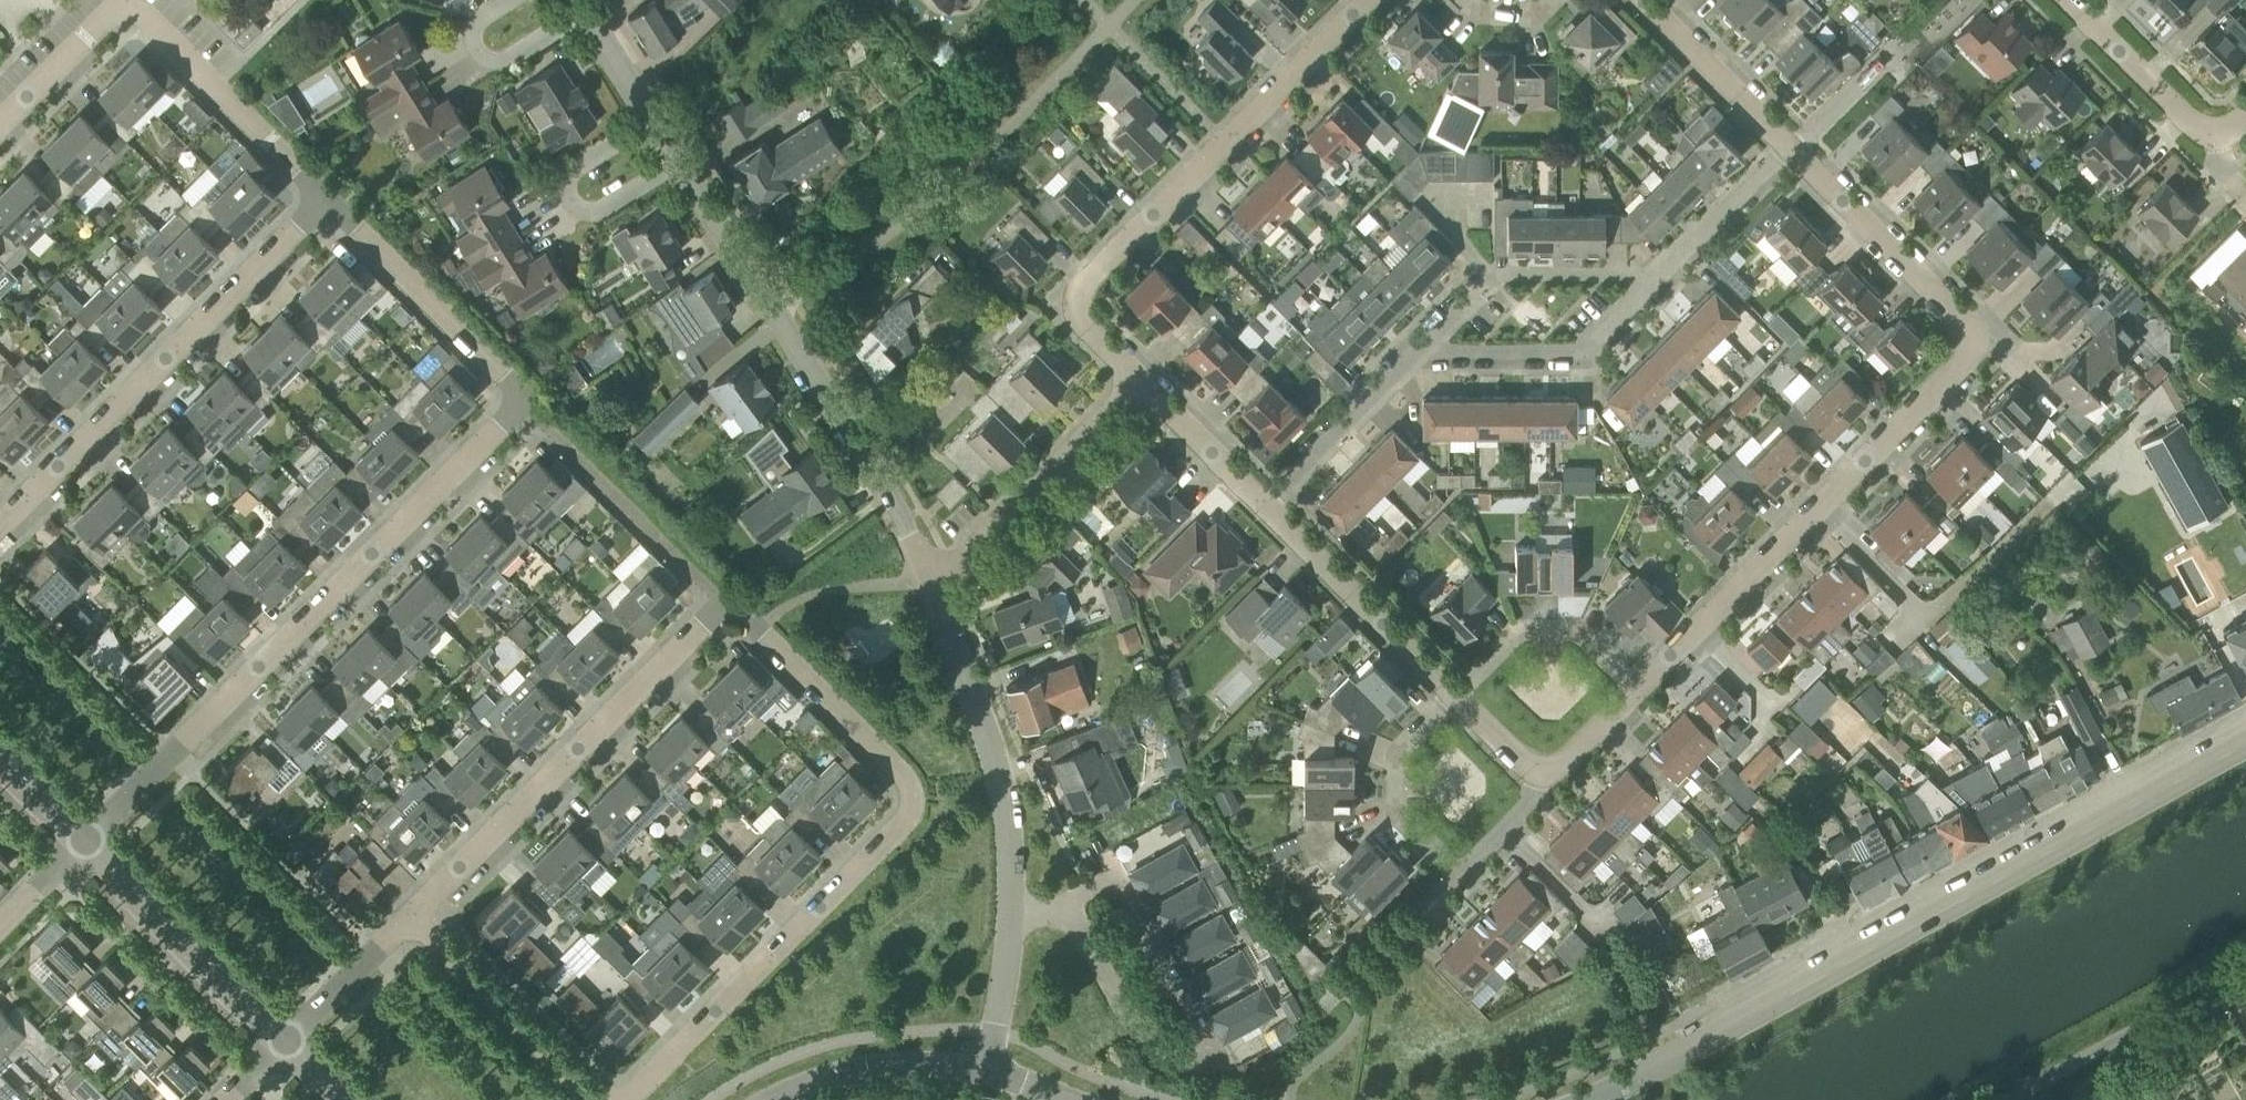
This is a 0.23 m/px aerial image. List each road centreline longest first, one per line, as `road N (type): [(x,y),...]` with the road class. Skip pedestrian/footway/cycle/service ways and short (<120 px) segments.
road 1 (residential): [(0,522),(323,198),(128,2),(115,5),(0,123)]
road 2 (tertiary): [(1589,1099),(2245,744)]
road 3 (residential): [(1637,688),(1960,360),(1963,345),(1951,320),(1791,152)]
road 4 (residential): [(619,1099),(892,828),(898,785),(752,628)]
road 5 (residential): [(83,840),(522,400)]
road 6 (residential): [(1364,0),(1083,283),(1078,304),(1087,329),(1131,378)]
road 7 (residential): [(930,581),(875,473),(676,162)]
road 8 (residential): [(407,920),(723,604)]
road 9 (unclassified): [(1013,922),(1012,845),(998,774),(930,581)]
road 10 (residential): [(1066,905),(1112,881),(1205,1041),(1169,1058),(1149,1052)]
road 11 (residential): [(723,604),(522,400)]
road 12 (residential): [(930,581),(1131,378)]
road 13 (tertiary): [(283,1037),(83,840)]
road 14 (residential): [(1416,353),(1581,353),(1659,274)]
road 15 (residential): [(1416,353),(1507,273),(1659,274)]
road 16 (unclassified): [(2007,1099),(2245,966)]
road 17 (residential): [(1262,509),(1454,695)]
road 18 (residential): [(407,920),(590,1099)]
road 19 (residential): [(650,123),(568,172),(564,192),(573,207),(599,210),(676,162)]
road 20 (residential): [(1454,695),(1521,630),(1546,629),(1578,629),(1637,688)]
road 21 (residential): [(1460,872),(1396,811),(1396,754),(1454,695)]
road 22 (residential): [(1791,152),(1955,0)]
road 23 (residential): [(1262,509),(1416,353)]
road 24 (residential): [(1791,152),(1641,0)]
road 25 (tertiary): [(781,1099),(913,1066),(984,1073)]
road 26 (residential): [(2058,0),(2160,107),(2209,132)]
road 27 (residential): [(512,0),(473,26),(471,43),(480,56),(499,62),(587,16)]
road 28 (residential): [(1323,1008),(1460,872)]
road 29 (residential): [(1131,378),(1262,509)]
road 30 (residential): [(1659,274),(1791,152)]
road 31 (residential): [(283,1037),(407,920)]
road 32 (residential): [(1149,1052),(1066,905)]
road 33 (unclassified): [(984,1073),(1013,922)]
road 34 (residential): [(1460,872),(1533,797),(1541,772)]
road 35 (residential): [(1541,772),(1568,760),(1637,688)]
road 36 (residential): [(650,123),(587,16)]

